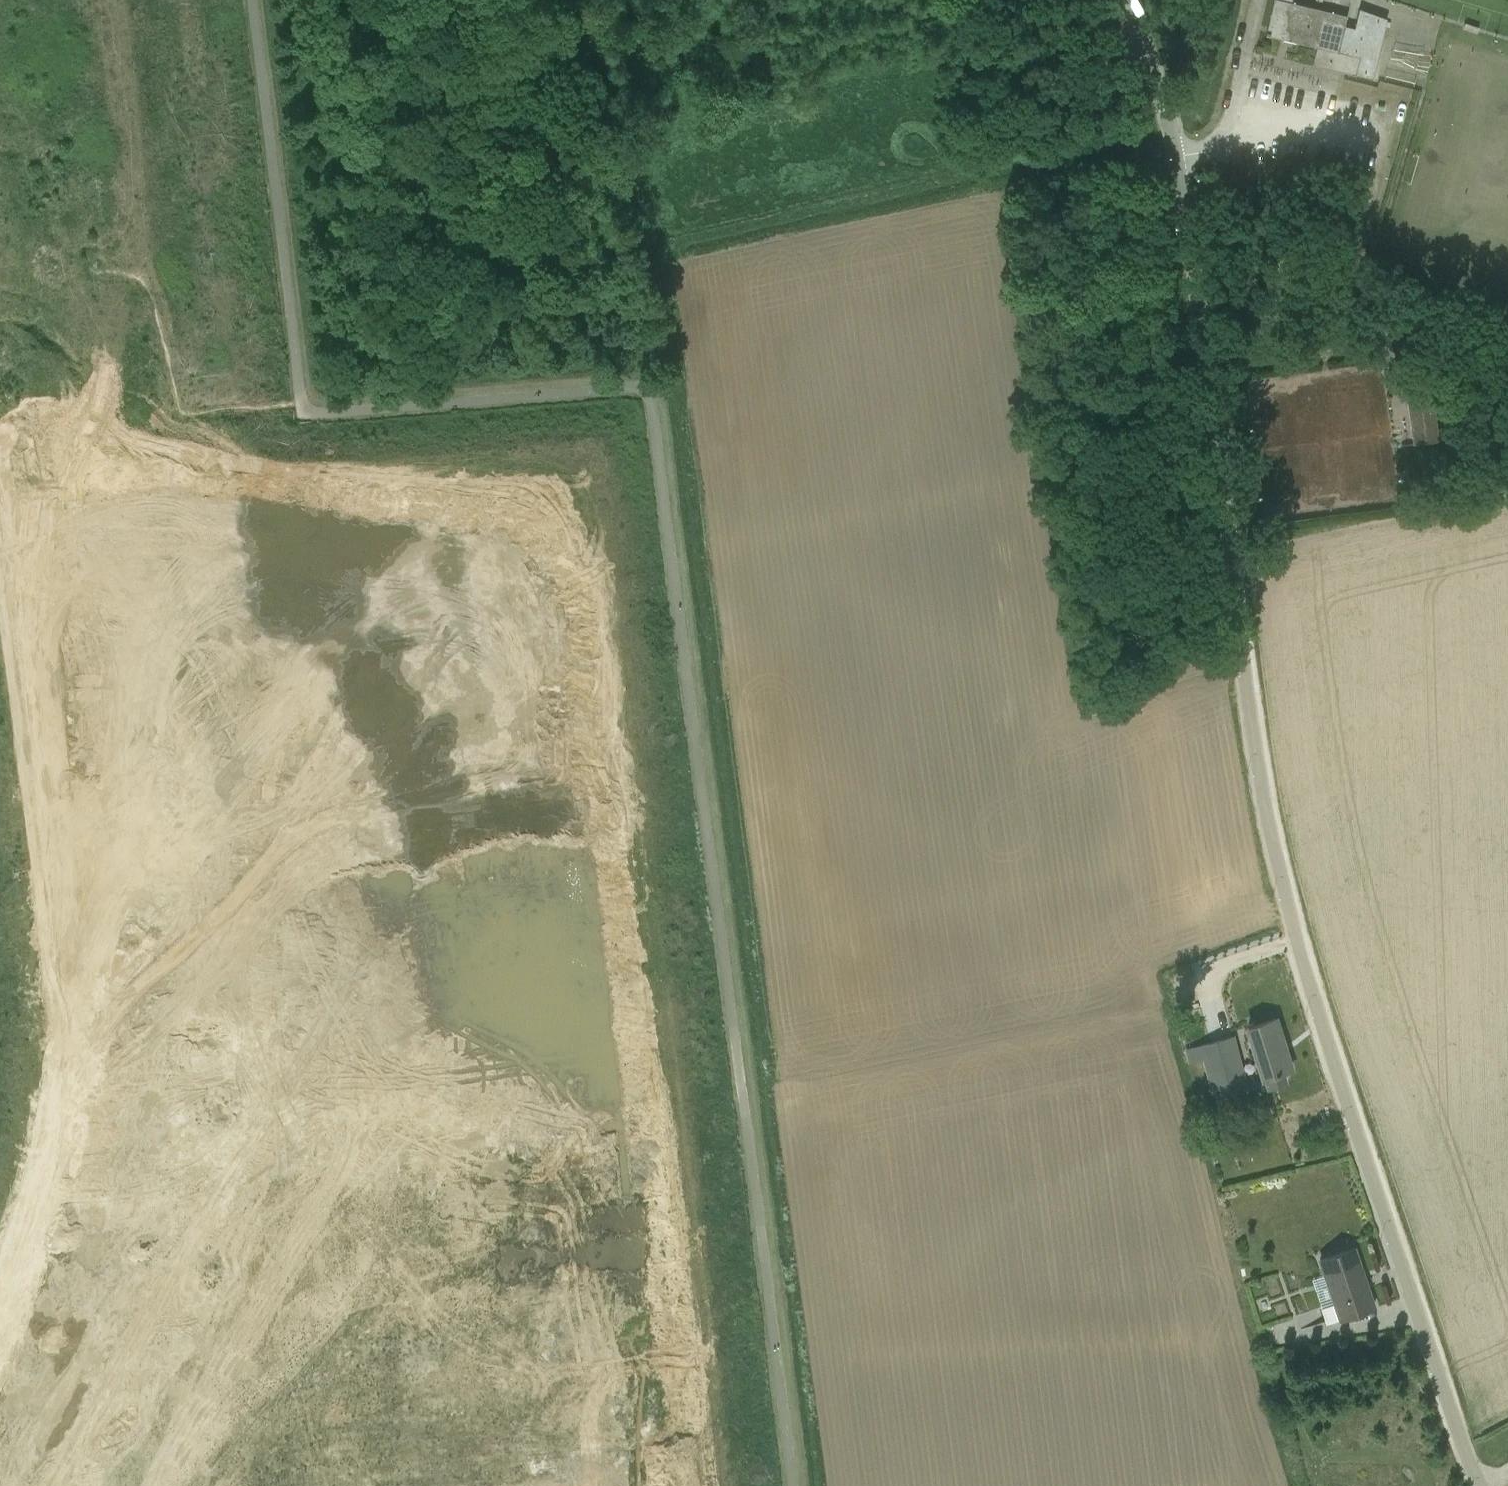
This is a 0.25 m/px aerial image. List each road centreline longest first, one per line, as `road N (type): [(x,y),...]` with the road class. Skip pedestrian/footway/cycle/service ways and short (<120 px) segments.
road 1 (tertiary): [(1483,1485),(1461,1446),(1302,974),(1262,807),(1178,159),(1119,0)]
road 2 (unclassified): [(0,1316),(59,1128),(60,1040),(0,583)]

